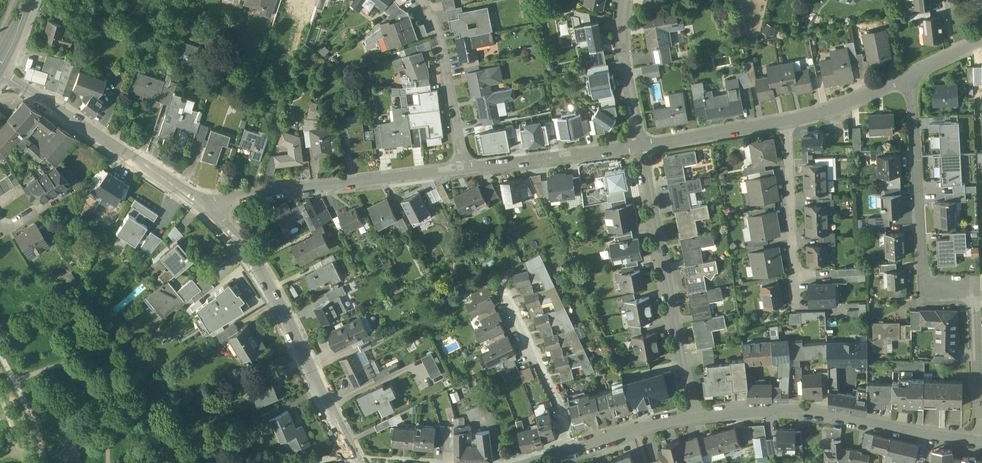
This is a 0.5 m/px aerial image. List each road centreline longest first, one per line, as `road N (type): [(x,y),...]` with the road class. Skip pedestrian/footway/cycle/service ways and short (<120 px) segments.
road 1 (residential): [(357,462),(267,277),(206,206)]
road 2 (residential): [(978,444),(799,411),(693,416)]
road 3 (residential): [(693,416),(642,147)]
road 4 (residential): [(905,78),(925,292),(975,291)]
road 5 (residential): [(206,206),(464,170)]
road 6 (residential): [(206,206),(0,76)]
road 7 (residential): [(574,452),(497,277)]
road 8 (residential): [(786,122),(795,309)]
road 9 (residential): [(464,170),(642,147)]
road 10 (residential): [(464,170),(454,96),(420,0)]
road 11 (residential): [(975,291),(978,444)]
road 12 (residential): [(642,147),(624,53),(627,0)]
road 13 (residential): [(642,147),(786,122)]
road 14 (residential): [(786,122),(905,78)]
road 15 (residential): [(693,416),(574,452)]

